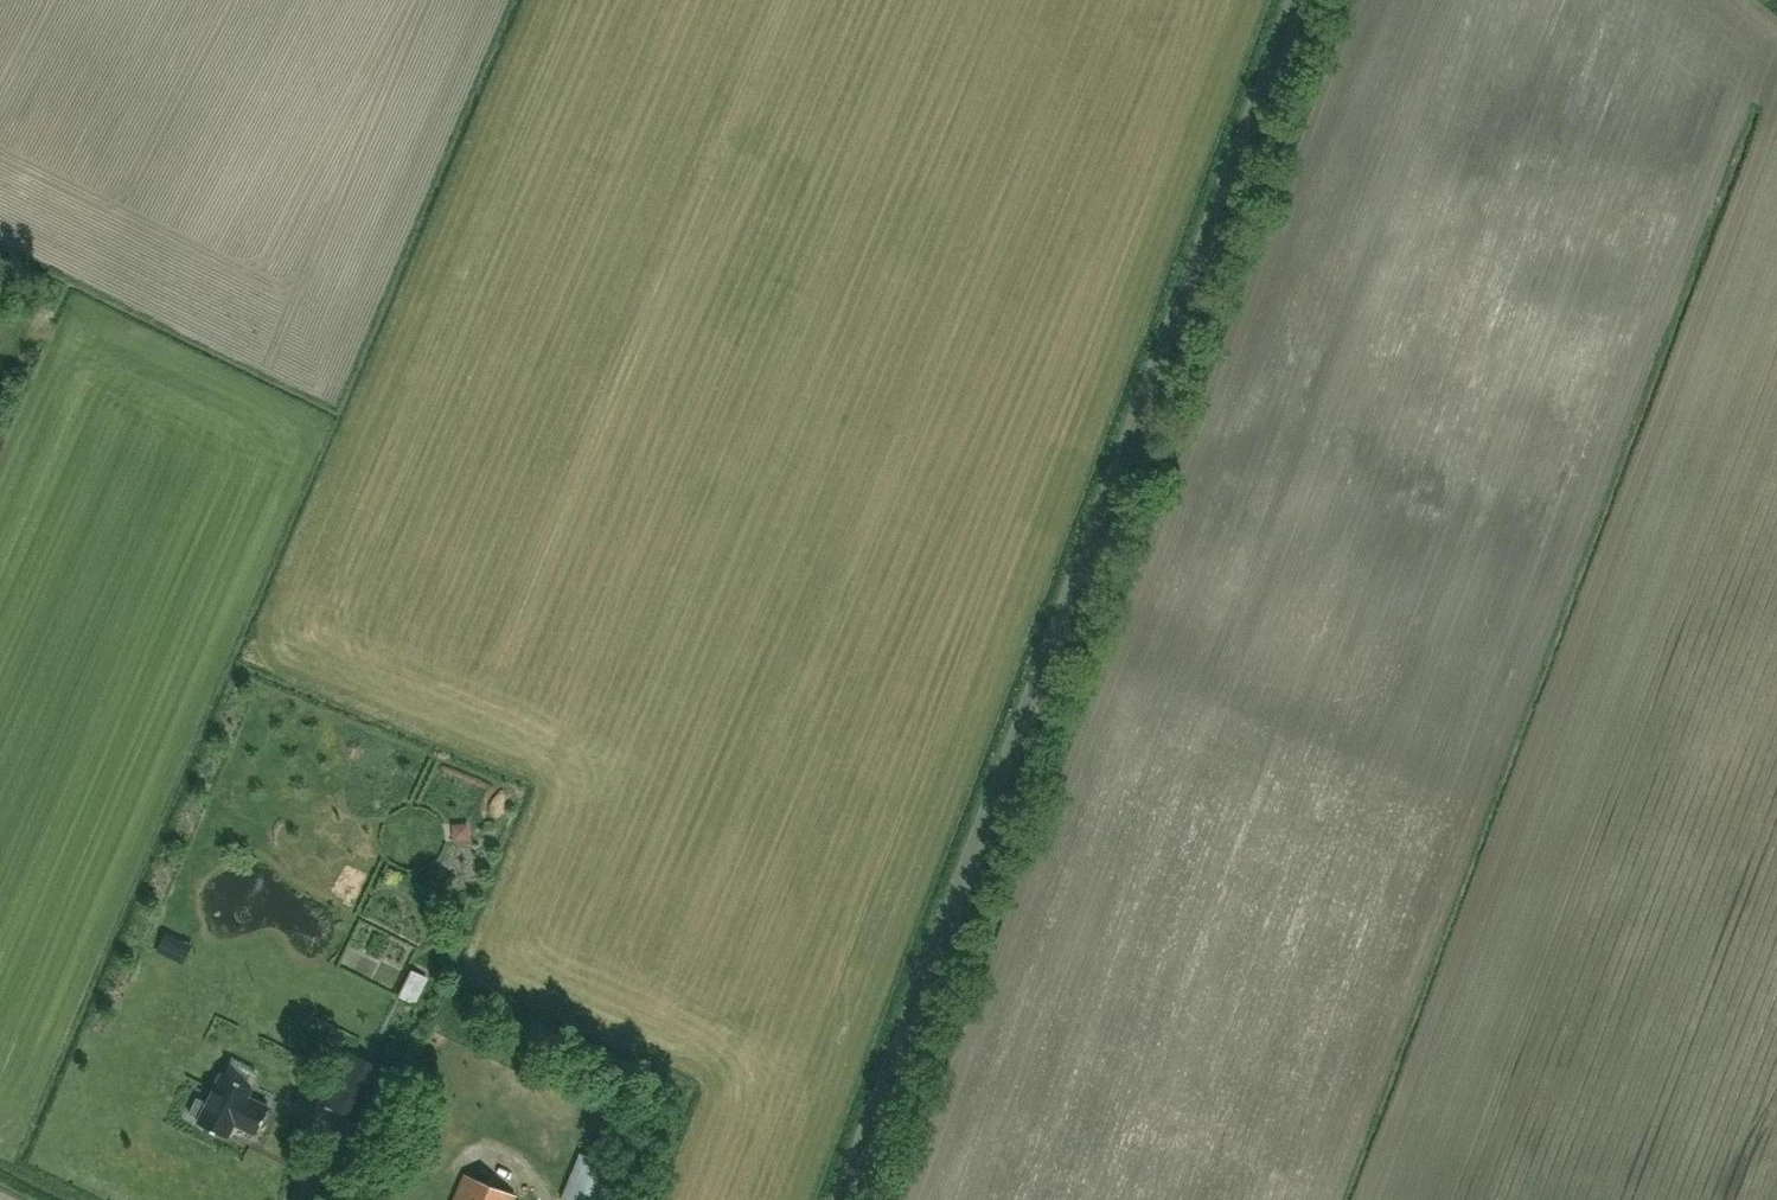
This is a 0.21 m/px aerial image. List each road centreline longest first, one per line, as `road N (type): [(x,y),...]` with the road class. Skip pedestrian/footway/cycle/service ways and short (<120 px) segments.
road 1 (unclassified): [(839,1199),(1300,0)]

